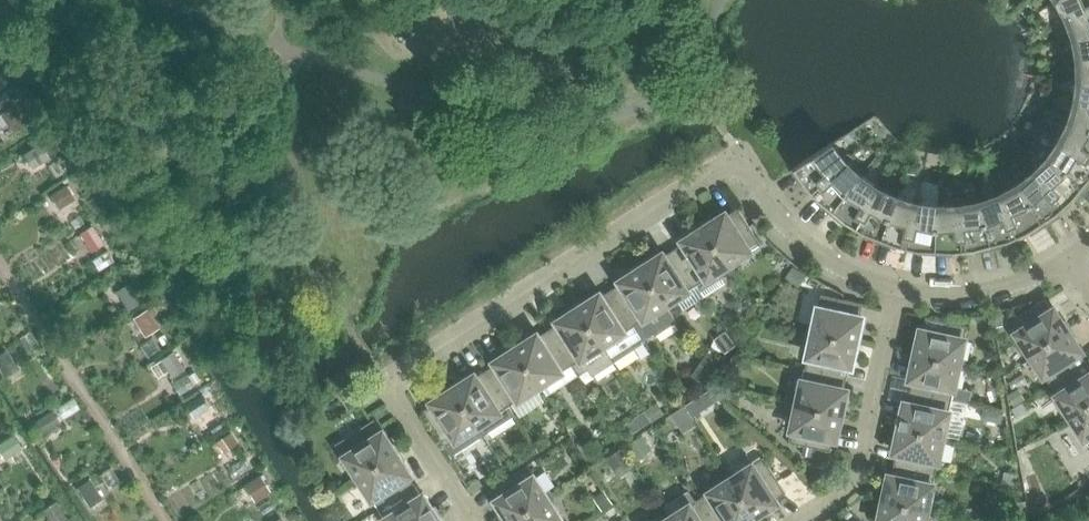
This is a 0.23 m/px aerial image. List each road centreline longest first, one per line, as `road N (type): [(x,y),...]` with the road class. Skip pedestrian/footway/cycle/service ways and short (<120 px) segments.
road 1 (residential): [(733,166),(712,172),(389,383),(475,520)]
road 2 (residential): [(805,520),(853,484),(900,287)]
road 3 (residential): [(900,287),(815,249),(733,166)]
road 4 (residential): [(1069,260),(993,287),(900,287)]

